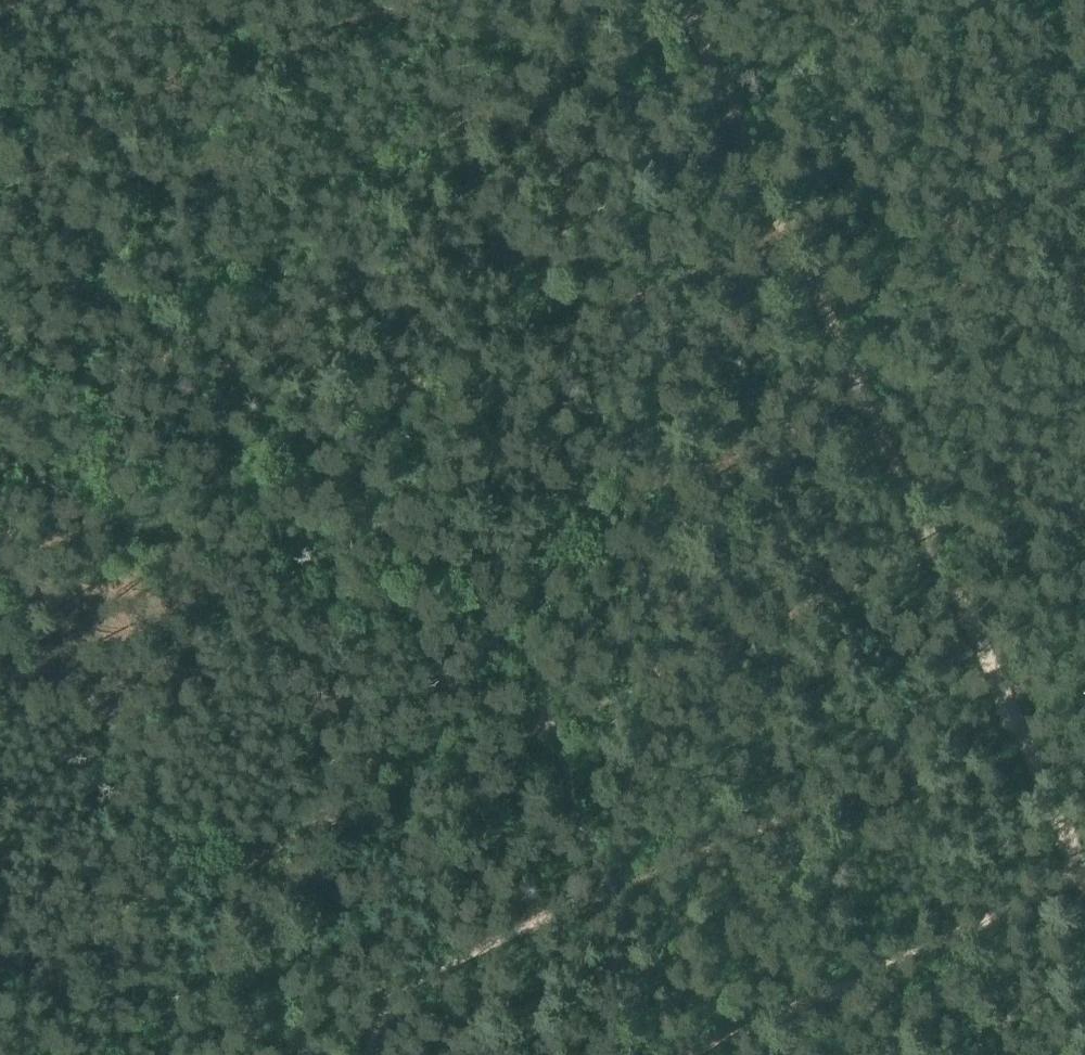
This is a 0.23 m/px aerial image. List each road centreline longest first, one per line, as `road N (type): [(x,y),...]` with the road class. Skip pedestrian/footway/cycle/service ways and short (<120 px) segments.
road 1 (track): [(1065,865),(848,403),(673,0)]

